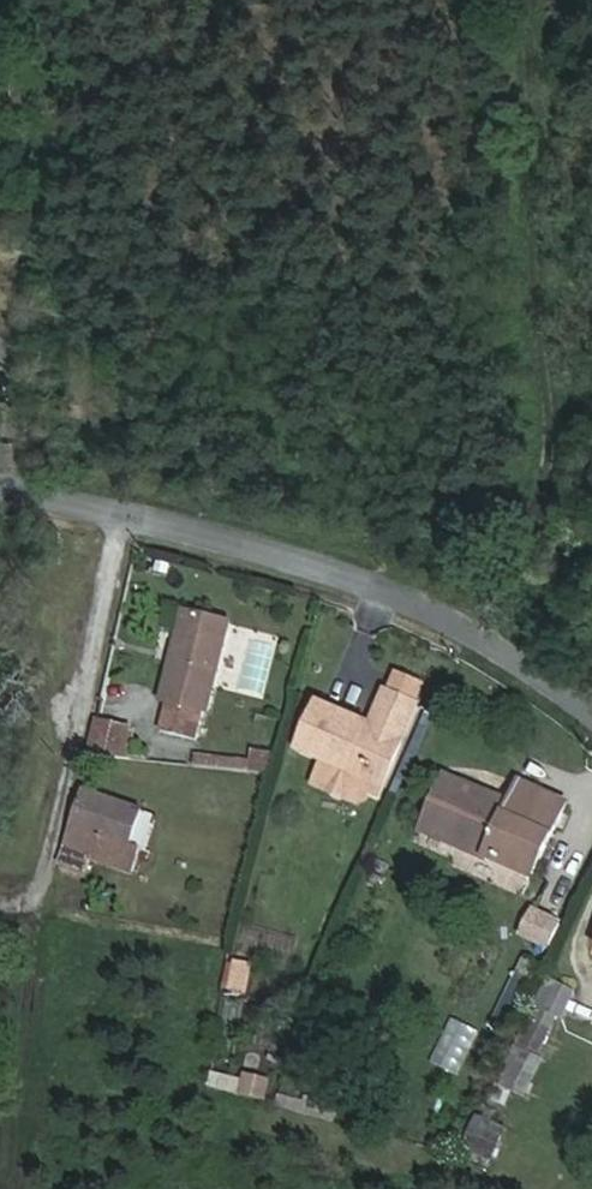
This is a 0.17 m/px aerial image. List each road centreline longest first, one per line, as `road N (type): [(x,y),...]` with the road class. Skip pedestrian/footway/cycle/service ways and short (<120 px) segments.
road 1 (track): [(530,0),(587,706)]
road 2 (track): [(115,509),(5,1188)]
road 3 (unclassified): [(591,711),(369,581),(115,509),(0,490)]

